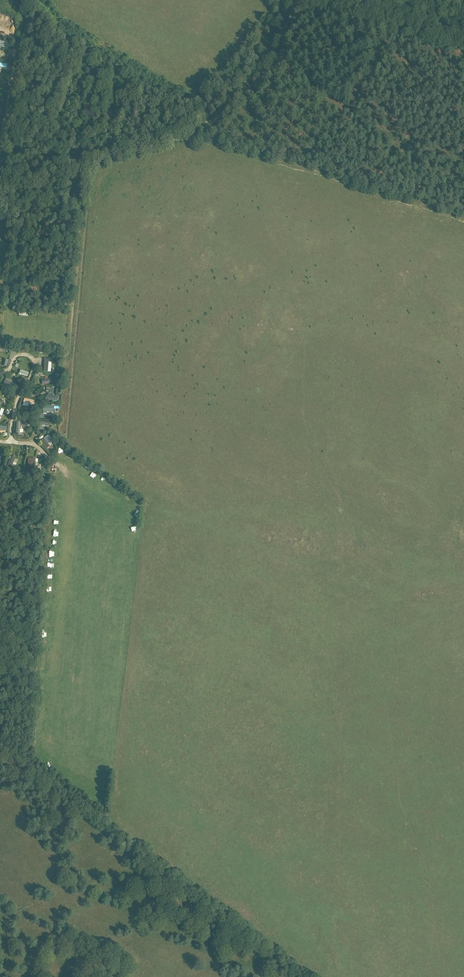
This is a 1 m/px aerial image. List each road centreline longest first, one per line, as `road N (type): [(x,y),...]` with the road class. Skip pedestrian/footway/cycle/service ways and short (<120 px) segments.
road 1 (unclassified): [(0,189),(200,129)]
road 2 (track): [(68,358),(79,160)]
road 3 (track): [(222,115),(301,0)]

